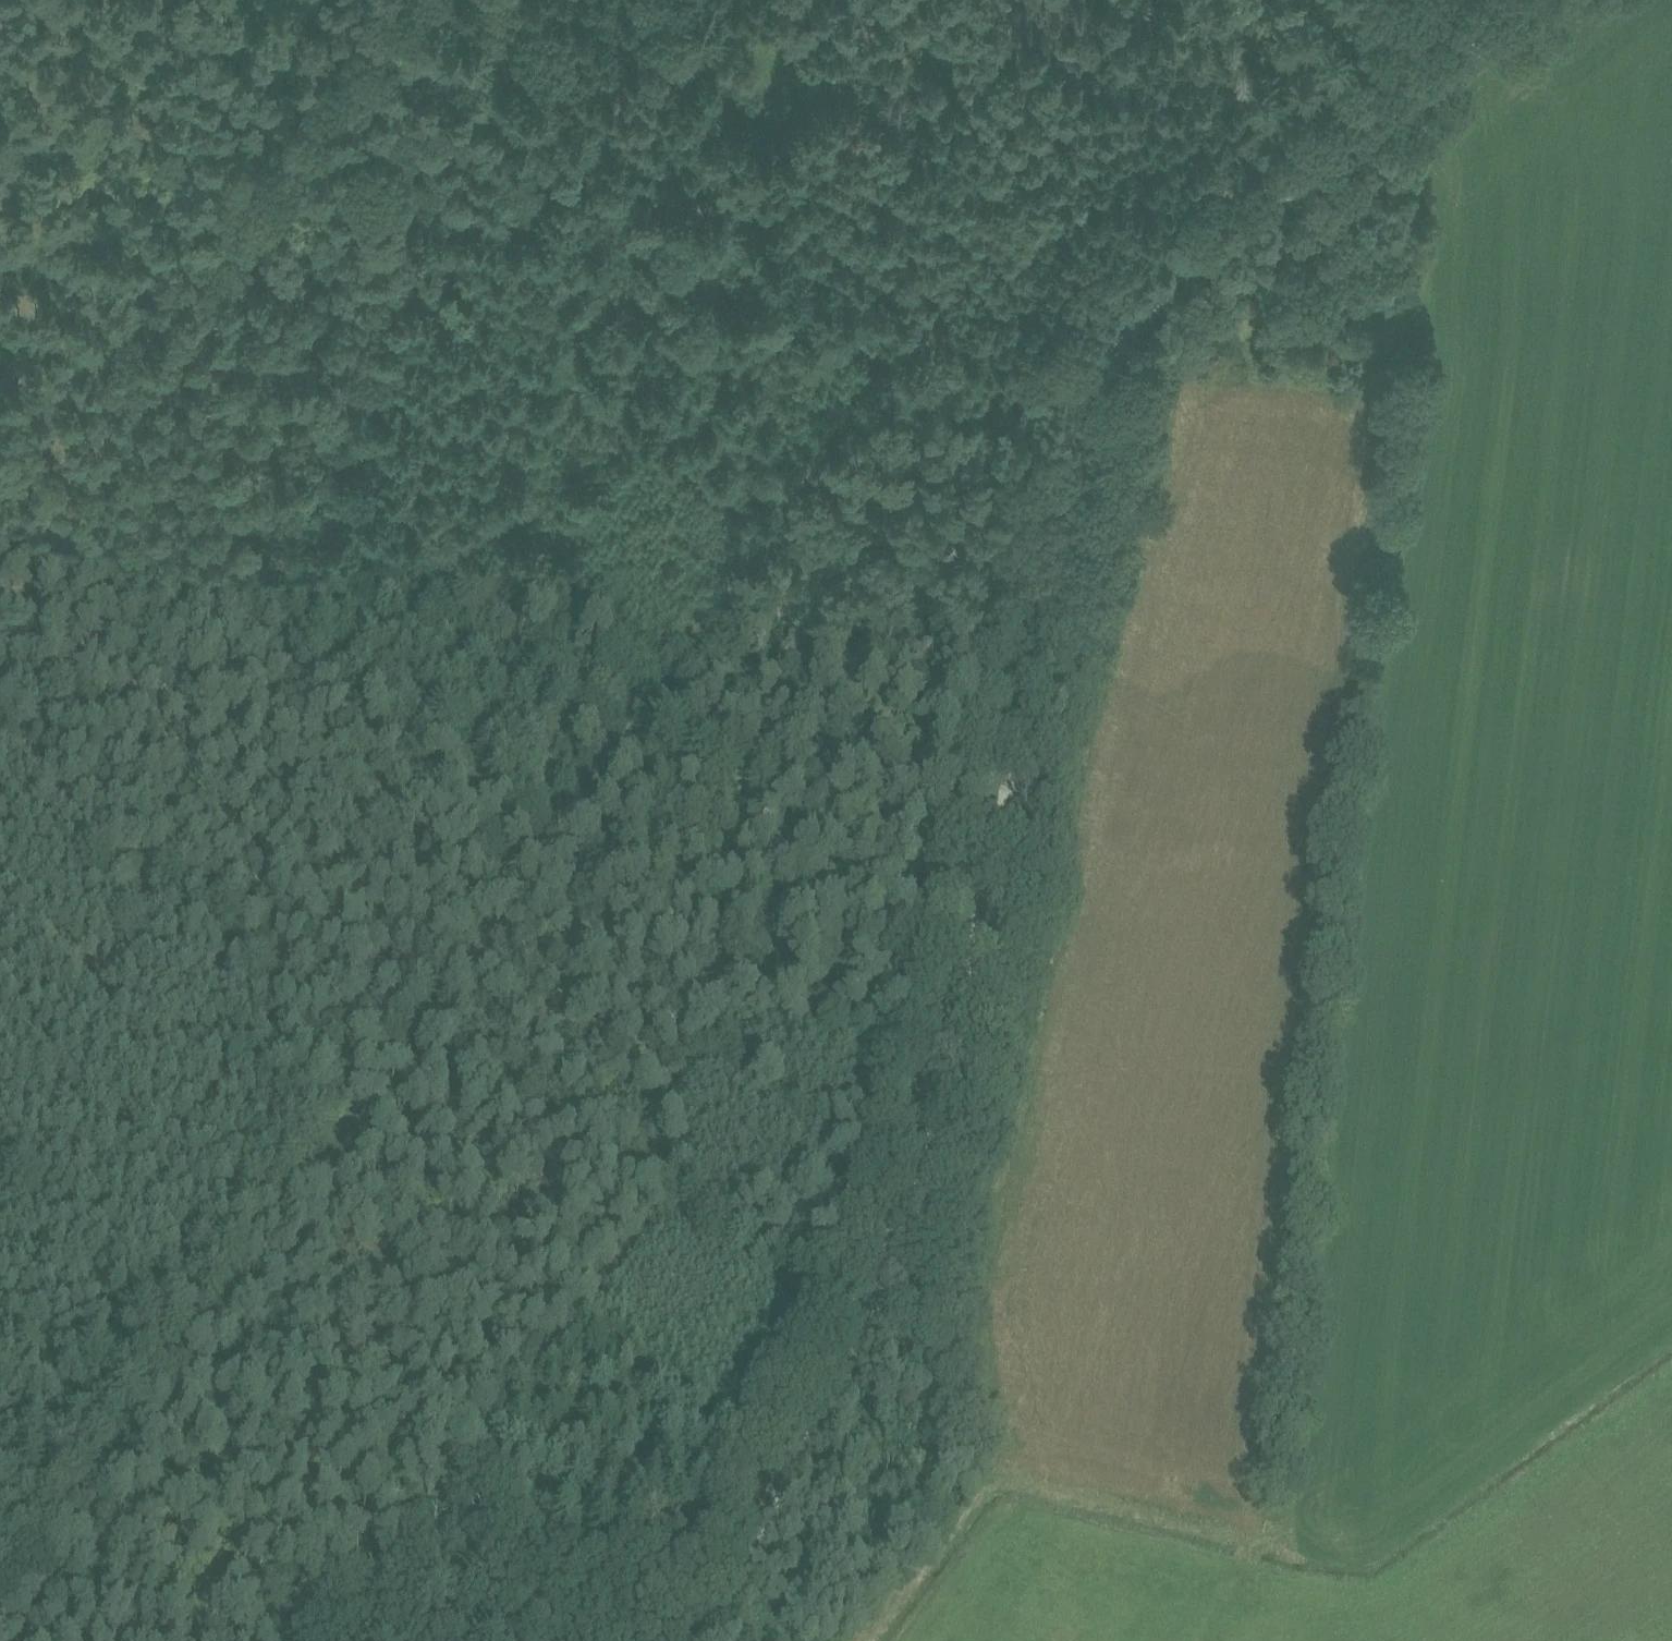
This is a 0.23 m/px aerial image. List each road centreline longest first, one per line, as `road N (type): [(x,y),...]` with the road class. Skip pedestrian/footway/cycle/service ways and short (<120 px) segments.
road 1 (track): [(706,1633),(839,1392),(902,1244),(1113,360),(1153,302),(1189,268),(1539,0)]
road 2 (track): [(79,520),(526,882),(0,1618)]
road 3 (track): [(426,0),(0,638)]

